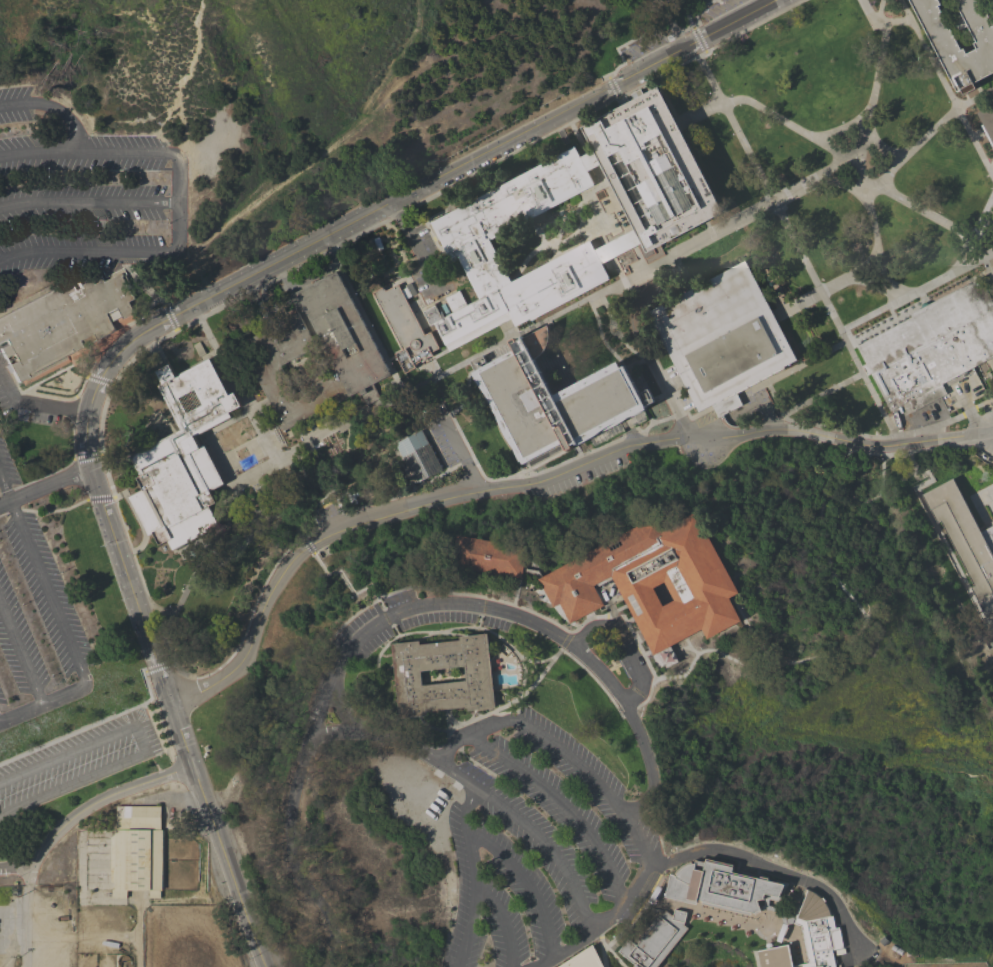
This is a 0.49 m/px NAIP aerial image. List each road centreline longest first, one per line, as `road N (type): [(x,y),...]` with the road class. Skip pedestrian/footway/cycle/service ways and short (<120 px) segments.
road 1 (residential): [(263,966),(86,457),(87,411),(98,379),(143,333),(772,0)]
road 2 (residential): [(992,432),(878,446),(774,428),(679,436),(622,447),(530,484),(478,490),(339,529),(307,546),(277,578),(238,664),(169,702)]
road 3 (residential): [(331,966),(327,914),(292,867),(290,808),(335,666),(382,620),(451,603),(506,612),(565,640),(624,702),(653,789)]
road 4 (residential): [(191,767),(84,809),(29,864)]

